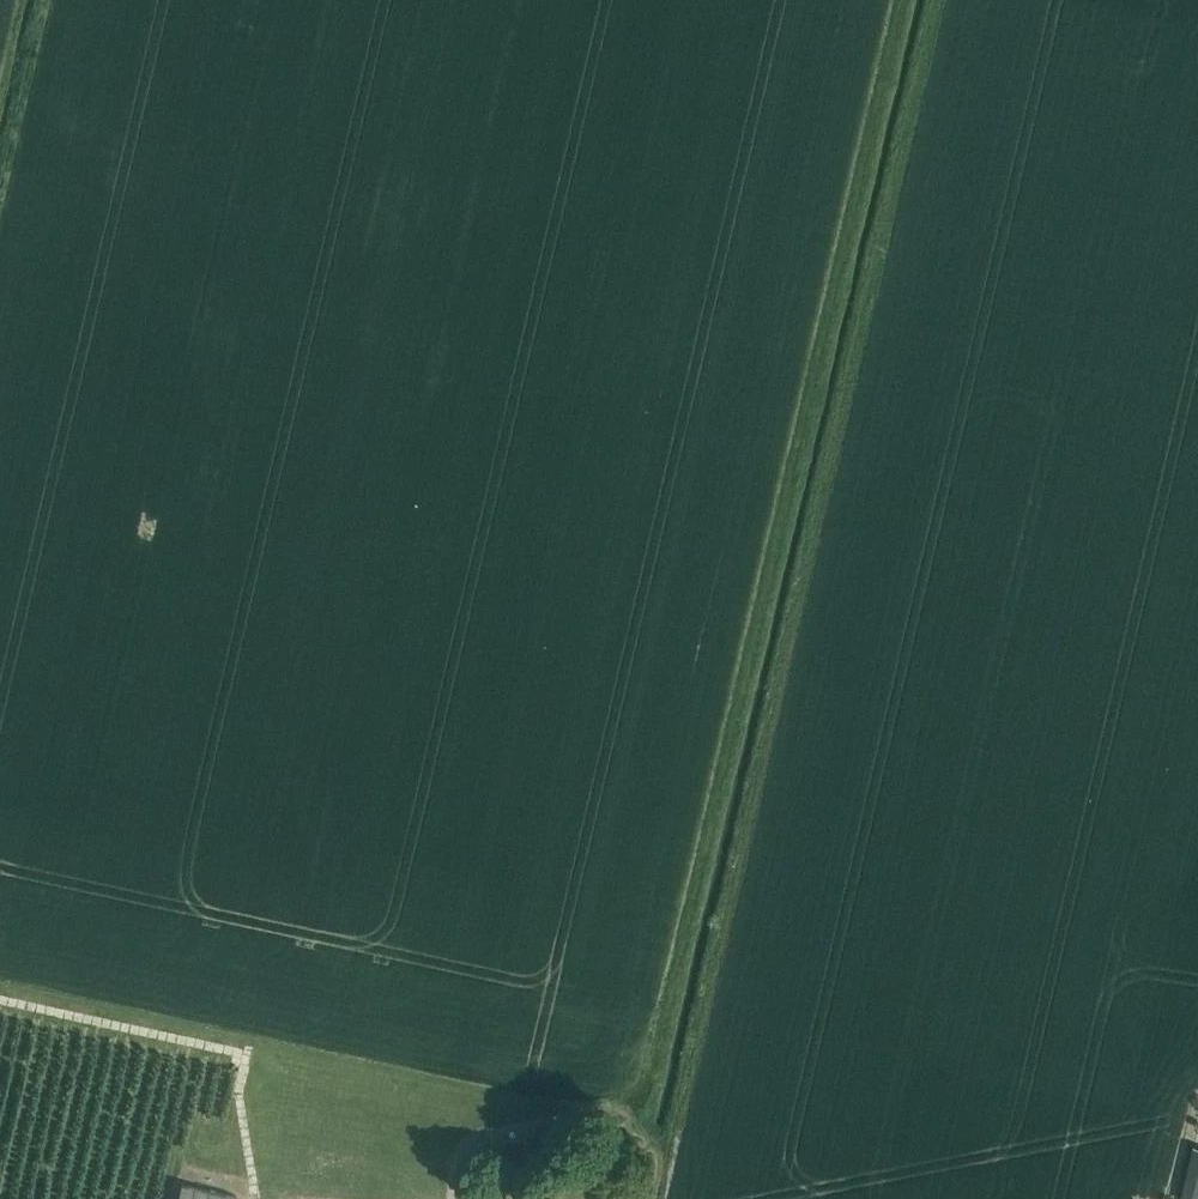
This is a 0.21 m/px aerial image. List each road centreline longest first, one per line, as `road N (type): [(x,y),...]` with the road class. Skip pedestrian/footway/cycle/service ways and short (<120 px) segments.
road 1 (track): [(903,0),(663,1031),(643,1095),(615,1112)]

